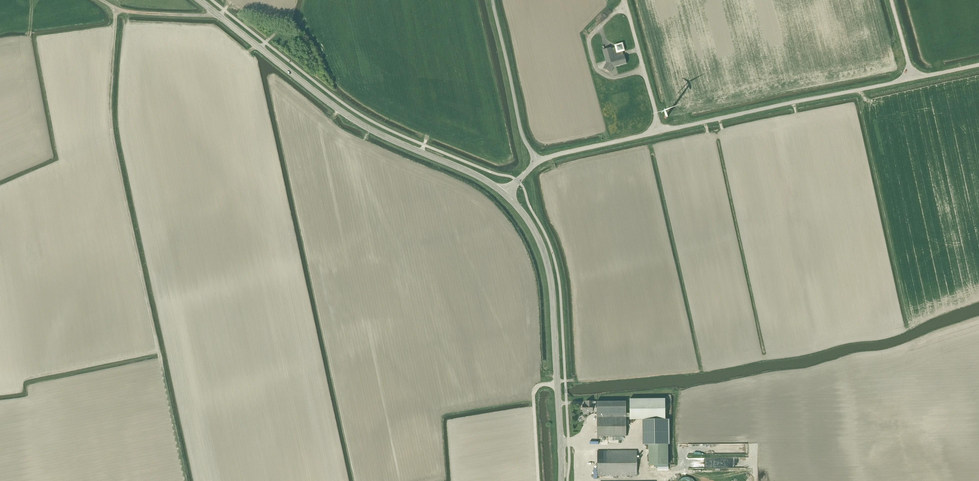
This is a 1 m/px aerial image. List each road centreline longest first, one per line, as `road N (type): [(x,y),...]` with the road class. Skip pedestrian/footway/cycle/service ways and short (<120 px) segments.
road 1 (track): [(120,10),(110,123),(160,361)]
road 2 (secondary): [(506,194),(357,122),(218,16)]
road 3 (secondary): [(561,480),(551,279),(534,230),(506,194)]
road 4 (unclassified): [(506,194),(538,163),(522,133),(493,0)]
road 5 (track): [(538,480),(534,391),(573,381)]
road 6 (track): [(218,16),(120,10),(100,0)]

